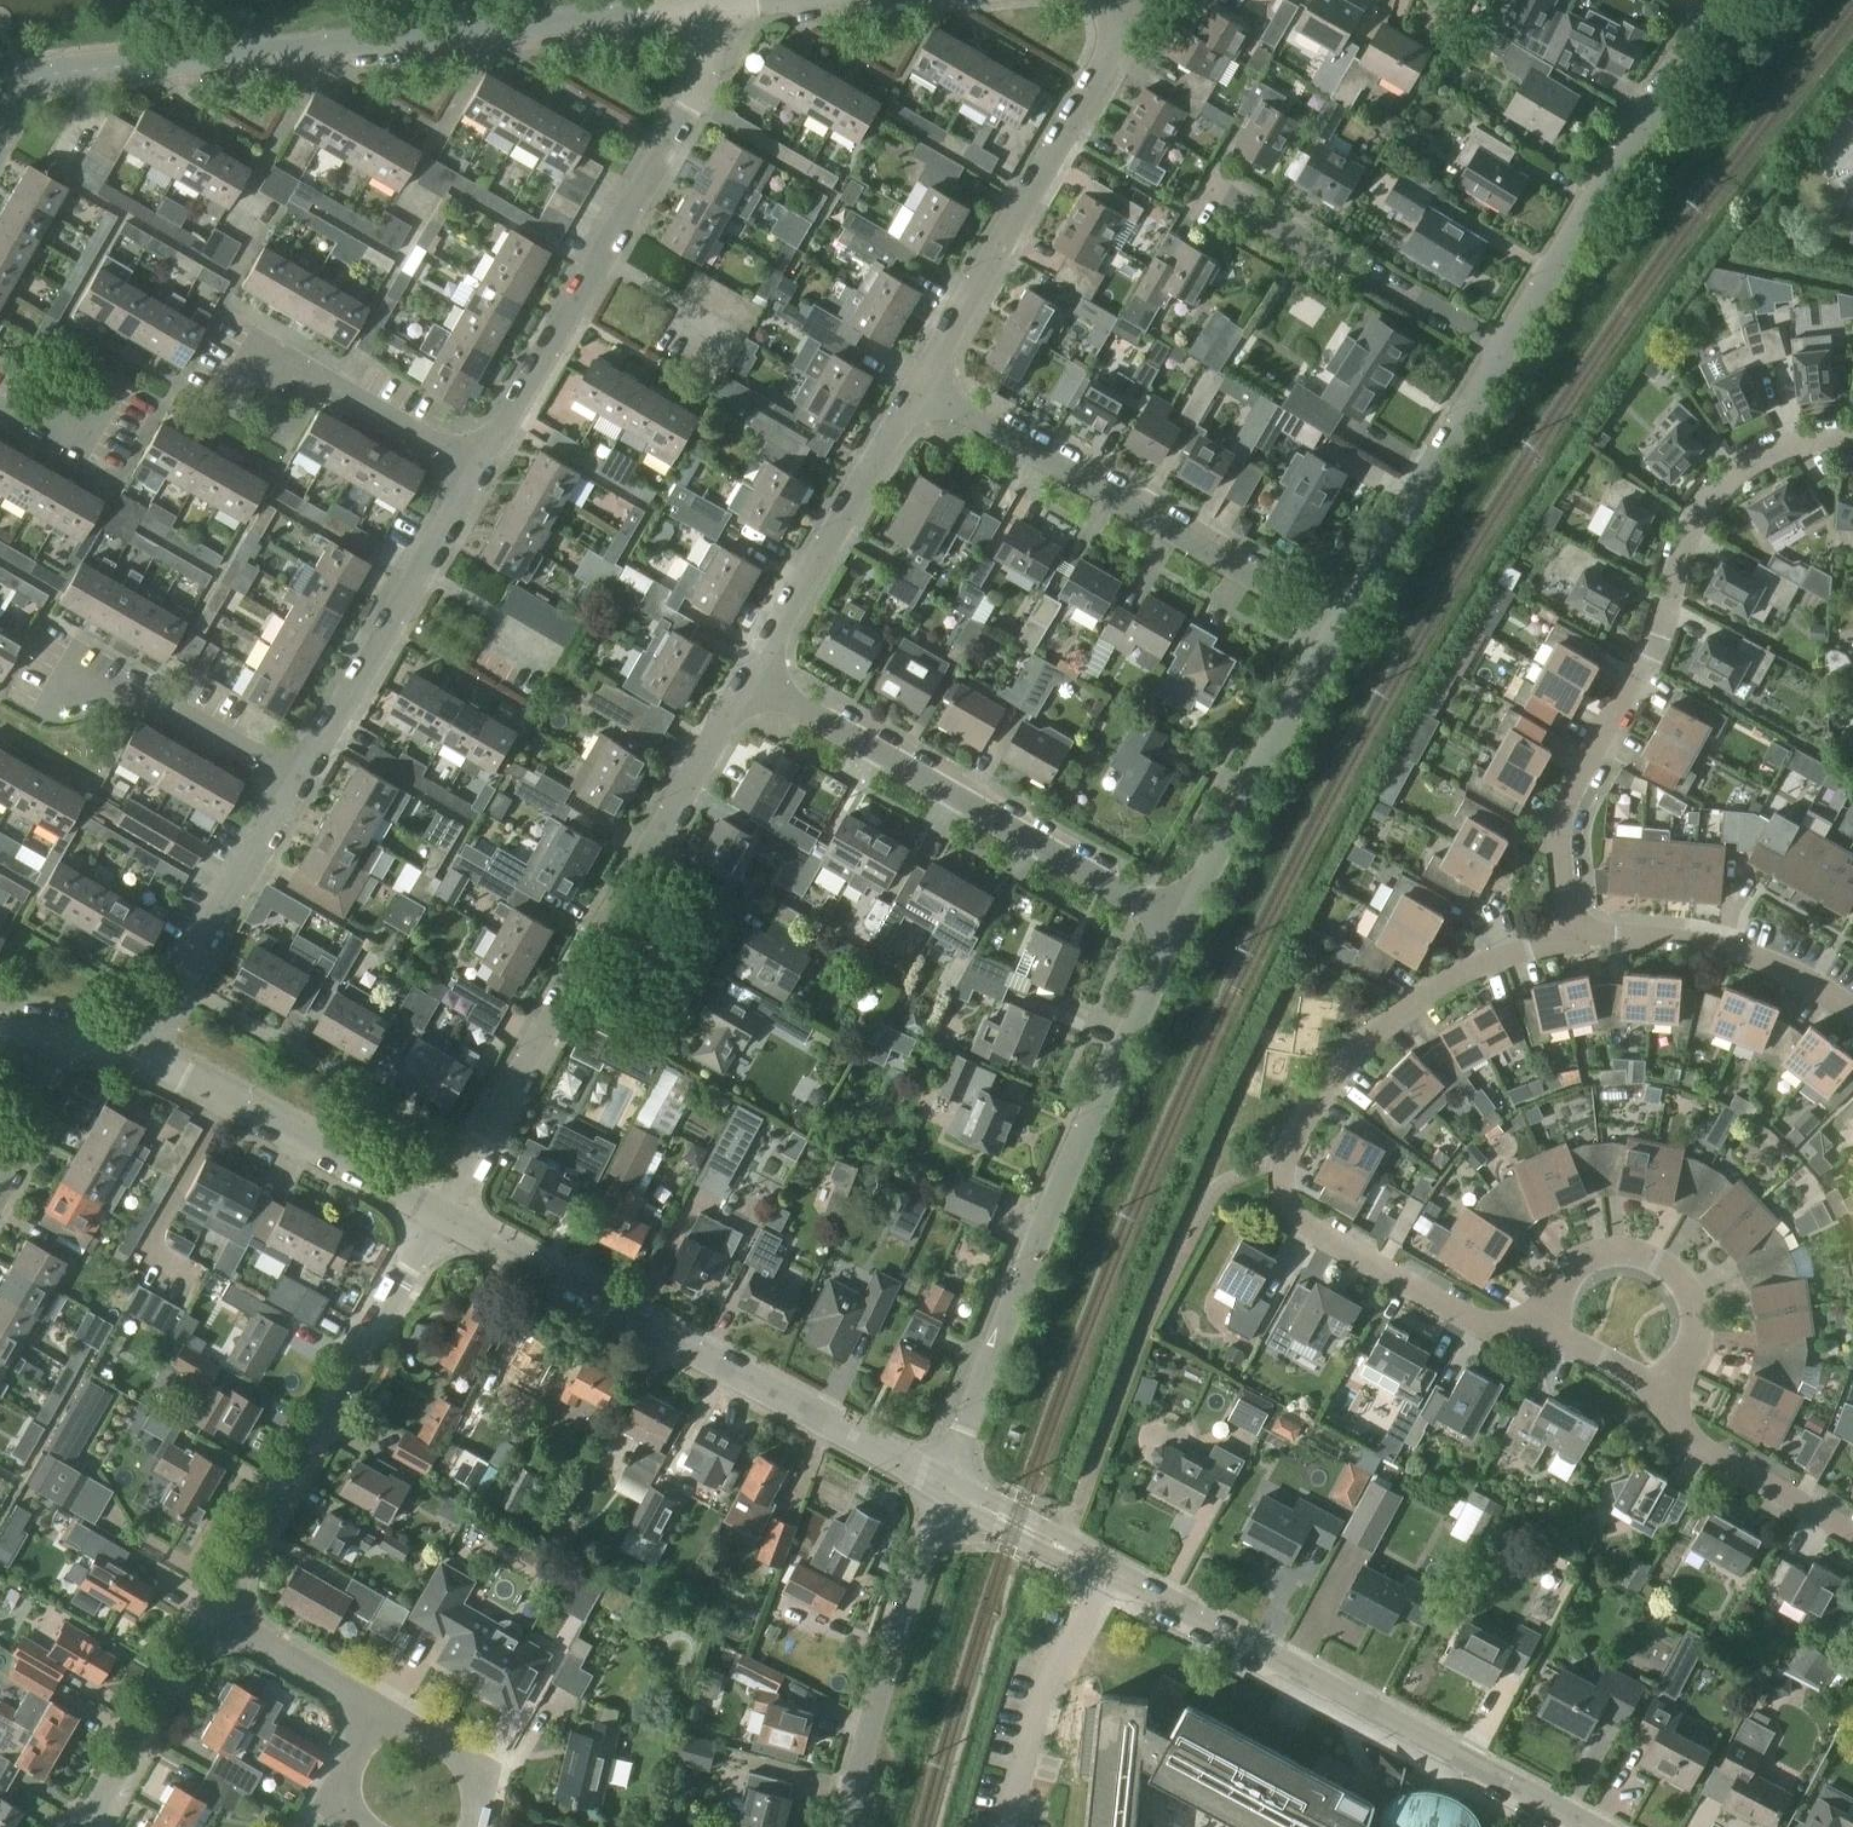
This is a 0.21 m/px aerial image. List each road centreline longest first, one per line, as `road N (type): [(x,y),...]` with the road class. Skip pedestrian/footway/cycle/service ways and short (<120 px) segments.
road 1 (residential): [(0,126),(41,76),(709,6)]
road 2 (residential): [(1587,1826),(944,1486)]
road 3 (residential): [(1569,933),(1475,970),(1392,1017),(1305,1112),(1280,1159),(1295,1207),(1316,1230),(1482,1325),(1541,1338)]
road 4 (residential): [(1569,933),(1562,846),(1572,794),(1654,644),(1694,524),(1746,464),(1796,443),(1852,437)]
road 5 (residential): [(944,1486),(1092,1114),(1182,919)]
road 6 (residential): [(944,1486),(438,1215)]
road 7 (residential): [(478,1147),(752,681)]
road 8 (residential): [(1182,919),(752,681)]
road 9 (residential): [(1335,628),(923,386)]
road 10 (residential): [(211,1608),(438,1215)]
road 11 (residential): [(923,386),(1106,64),(1116,0)]
road 12 (residential): [(1502,351),(1692,25),(1695,0)]
road 13 (residential): [(848,1826),(944,1486)]
road 14 (residential): [(752,681),(923,386)]
road 15 (residential): [(438,1215),(137,1058)]
road 16 (residential): [(180,985),(478,1147)]
road 17 (residential): [(1182,919),(1335,628)]
road 18 (residential): [(1661,1395),(1695,1351),(1698,1324),(1689,1296),(1646,1257),(1588,1254),(1552,1290),(1541,1338)]
road 19 (residential): [(1335,628),(1502,351)]
road 20 (residential): [(1502,351),(1226,189)]
road 21 (residential): [(300,781),(87,665),(53,722)]
road 22 (residential): [(1852,1025),(1827,1002),(1745,961),(1658,940),(1569,933)]
road 23 (residential): [(482,464),(292,361),(235,415)]
road 24 (residential): [(600,256),(702,78),(709,6)]
road 25 (residential): [(84,1826),(211,1608)]
road 26 (residential): [(482,464),(600,256)]
road 27 (residential): [(300,781),(421,576)]
road 28 (residential): [(1661,1395),(1695,1440),(1852,1531)]
road 29 (residential): [(180,985),(300,781)]
road 30 (residential): [(374,1712),(211,1608)]
road 31 (residential): [(477,1826),(484,1784),(467,1761),(374,1712)]
road 32 (residential): [(600,256),(710,323),(687,363)]
road 33 (residential): [(0,1197),(27,1150),(58,1034)]
road 34 (residential): [(421,576),(527,638),(514,663)]
road 35 (residential): [(0,406),(62,442),(105,376)]
road 36 (residential): [(1541,1338),(1612,1360),(1661,1395)]
road 37 (residential): [(366,1826),(348,1808),(344,1787),(374,1712)]
road 38 (residential): [(421,576),(482,464)]

